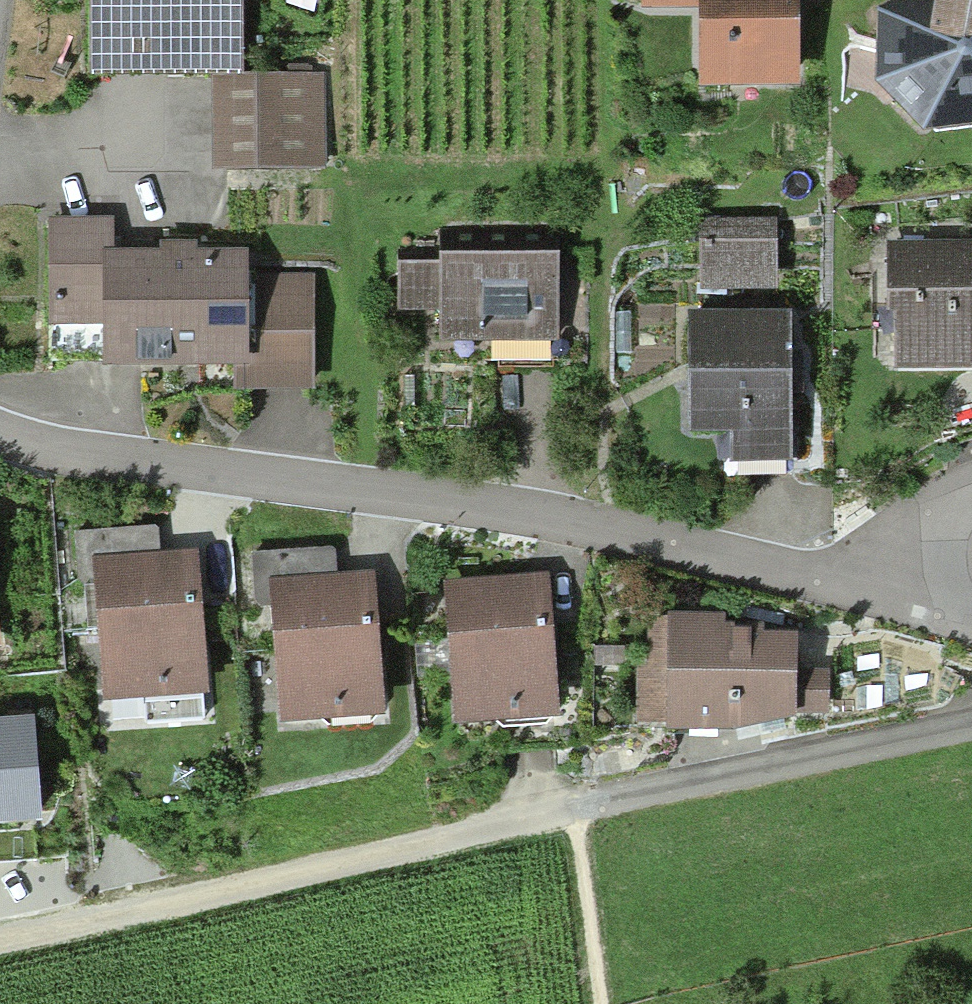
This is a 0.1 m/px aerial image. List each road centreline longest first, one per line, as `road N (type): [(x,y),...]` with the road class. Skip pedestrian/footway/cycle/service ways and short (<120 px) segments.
road 1 (residential): [(912,604),(558,517),(175,466),(0,429)]
road 2 (track): [(0,946),(435,839)]
road 3 (residential): [(971,500),(922,554),(912,604)]

